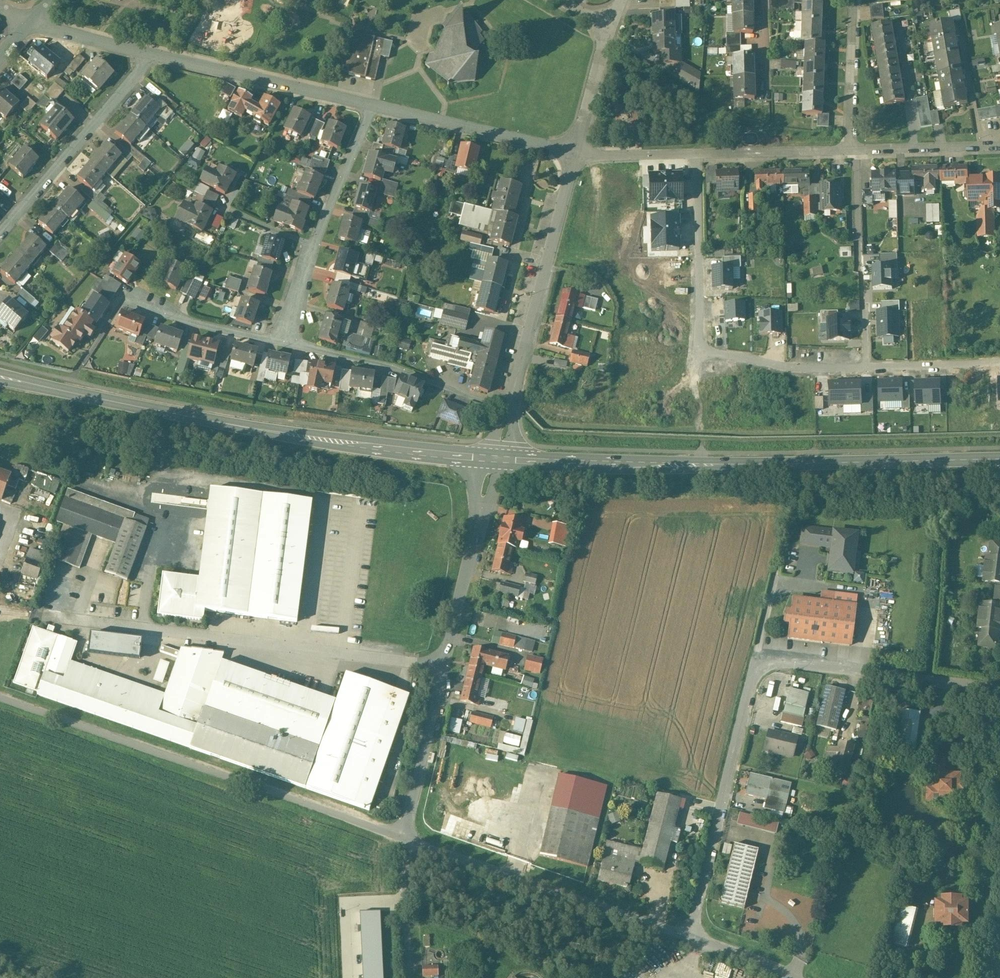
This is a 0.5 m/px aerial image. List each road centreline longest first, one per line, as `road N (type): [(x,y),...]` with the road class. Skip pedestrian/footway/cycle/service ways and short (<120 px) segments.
road 1 (residential): [(688,934),(757,661),(999,686)]
road 2 (secondary): [(0,377),(280,434),(496,459)]
road 3 (secondary): [(496,459),(999,459)]
road 4 (residential): [(0,699),(400,842)]
road 5 (unclassified): [(496,459),(400,842)]
road 6 (residential): [(696,356),(790,369),(999,365)]
road 7 (residential): [(400,842),(688,934)]
road 8 (residential): [(508,410),(576,154)]
road 9 (residential): [(374,106),(317,236),(284,340)]
road 10 (residential): [(284,340),(391,367),(508,410)]
road 11 (residential): [(153,55),(0,228)]
road 12 (residential): [(153,55),(374,106)]
road 13 (residential): [(374,106),(576,154)]
road 14 (residential): [(694,153),(696,356)]
road 15 (residential): [(694,153),(852,151)]
road 16 (residential): [(284,340),(185,320),(134,299)]
road 17 (residential): [(852,151),(854,0)]
road 18 (residential): [(852,151),(999,148)]
road 19 (unclassified): [(400,842),(406,977)]
road 20 (residential): [(576,154),(607,27)]
road 21 (residential): [(29,24),(153,55)]

